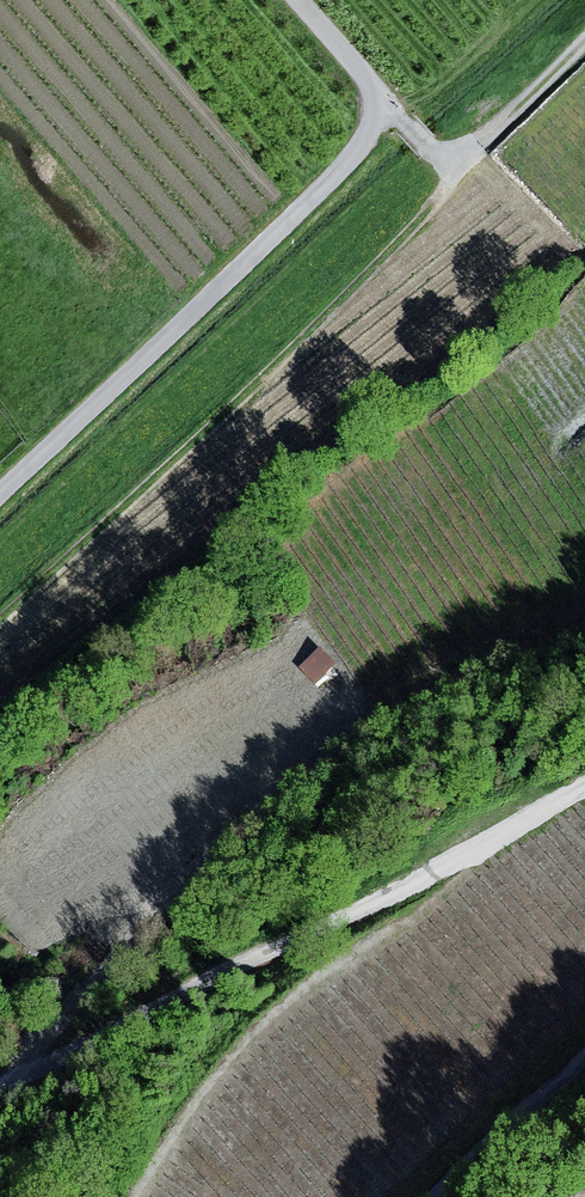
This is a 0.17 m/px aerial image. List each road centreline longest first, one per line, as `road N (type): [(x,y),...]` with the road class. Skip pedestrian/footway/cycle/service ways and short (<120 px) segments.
road 1 (unclassified): [(0,492),(330,183),(367,125),(363,82),(292,0)]
road 2 (track): [(0,1098),(219,973),(433,876),(584,786)]
road 3 (track): [(0,615),(247,385),(453,172)]
road 4 (track): [(431,1196),(524,1113),(584,1042)]
road 5 (track): [(584,40),(453,172)]

